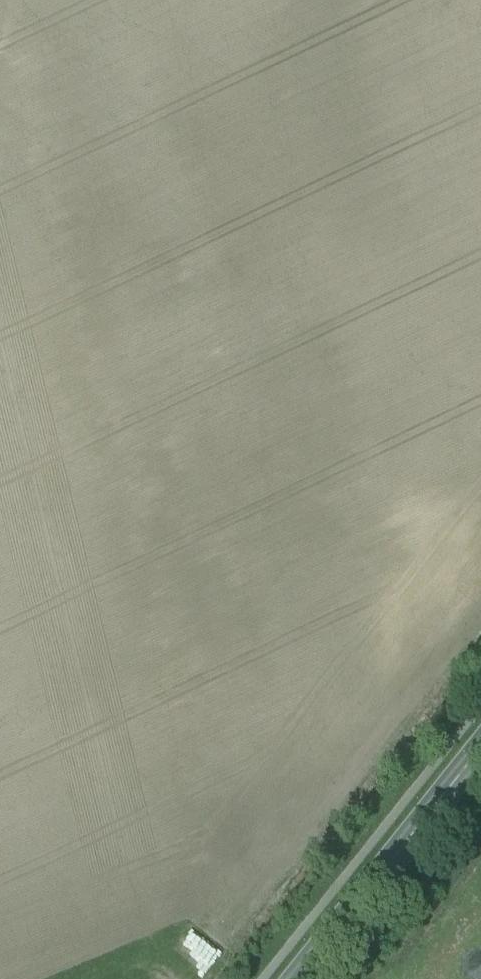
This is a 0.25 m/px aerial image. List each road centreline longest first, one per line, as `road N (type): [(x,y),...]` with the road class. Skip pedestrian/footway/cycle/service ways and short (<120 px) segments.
road 1 (primary): [(298,978),(480,750)]

